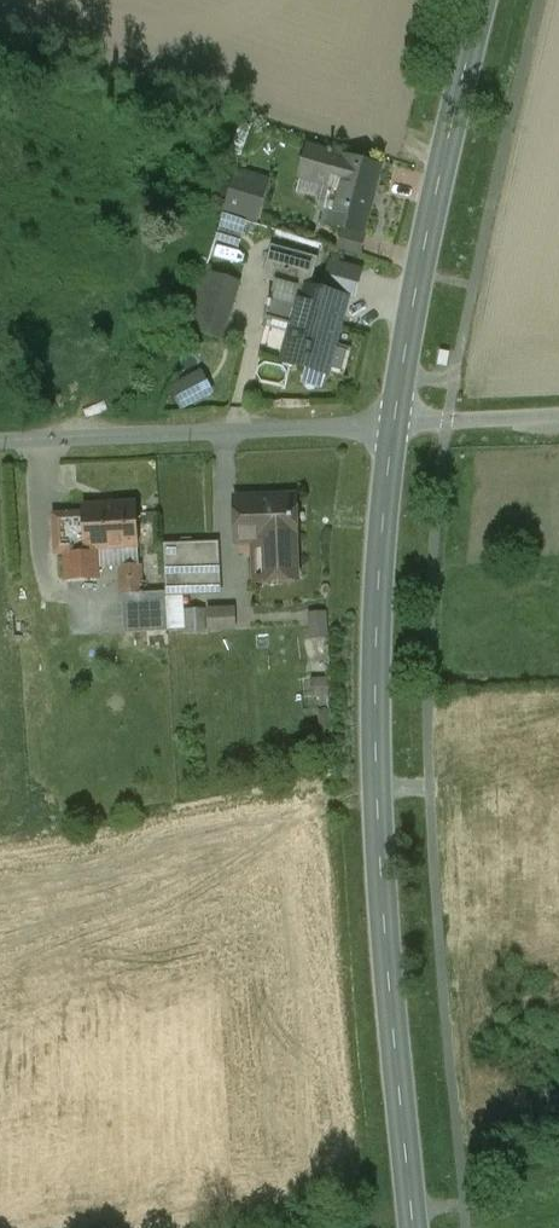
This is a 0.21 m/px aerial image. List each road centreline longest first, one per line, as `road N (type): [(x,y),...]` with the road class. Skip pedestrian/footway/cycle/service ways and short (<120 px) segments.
road 1 (tertiary): [(394,426),(379,578),(376,744),(415,1227)]
road 2 (tertiary): [(483,0),(394,426)]
road 3 (unclassified): [(0,444),(394,426)]
road 4 (unclassified): [(394,426),(558,418)]

